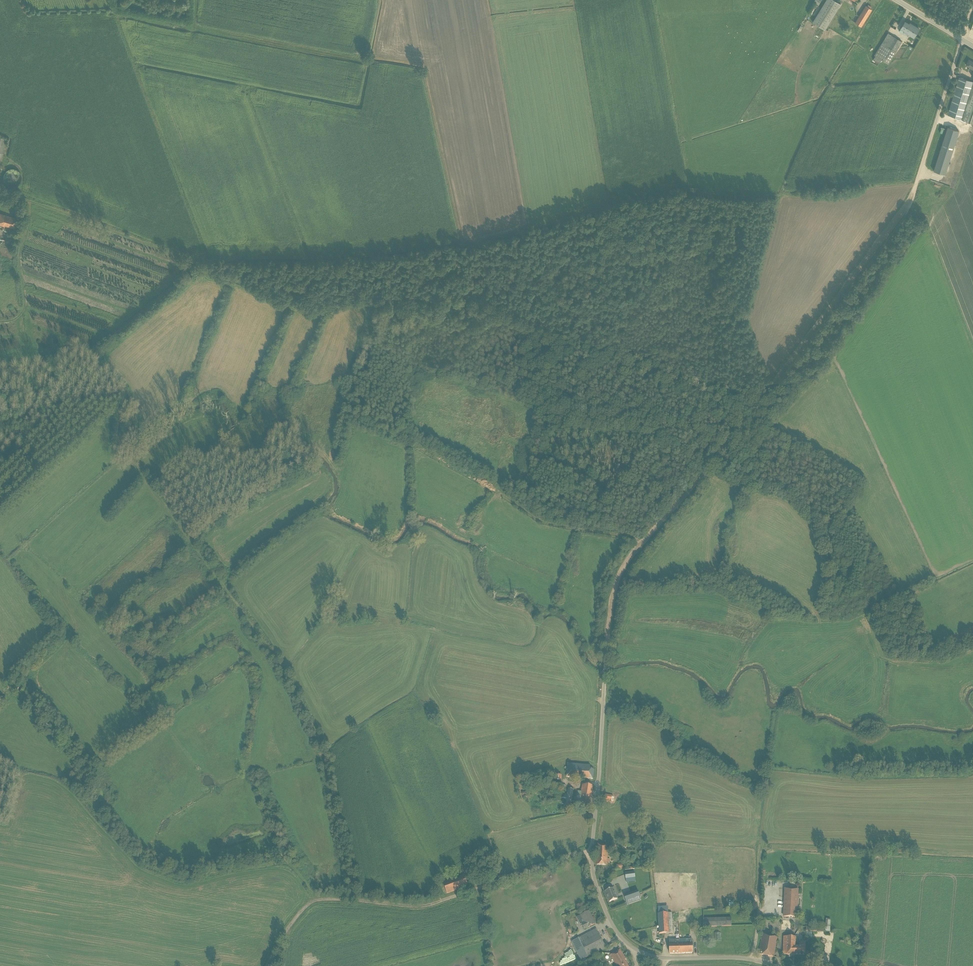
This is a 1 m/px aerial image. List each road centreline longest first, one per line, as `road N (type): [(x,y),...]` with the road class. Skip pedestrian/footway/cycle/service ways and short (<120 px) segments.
road 1 (track): [(0,192),(293,304),(504,302),(749,422)]
road 2 (track): [(913,191),(757,408),(620,568),(607,646)]
road 3 (track): [(592,852),(426,905),(317,900),(294,920),(268,965)]
road 4 (track): [(224,586),(319,736),(355,900)]
road 5 (track): [(750,959),(765,848),(972,854)]
road 6 (unclassified): [(629,945),(604,908),(591,863),(607,646)]
road 7 (unclassified): [(913,191),(962,38)]

